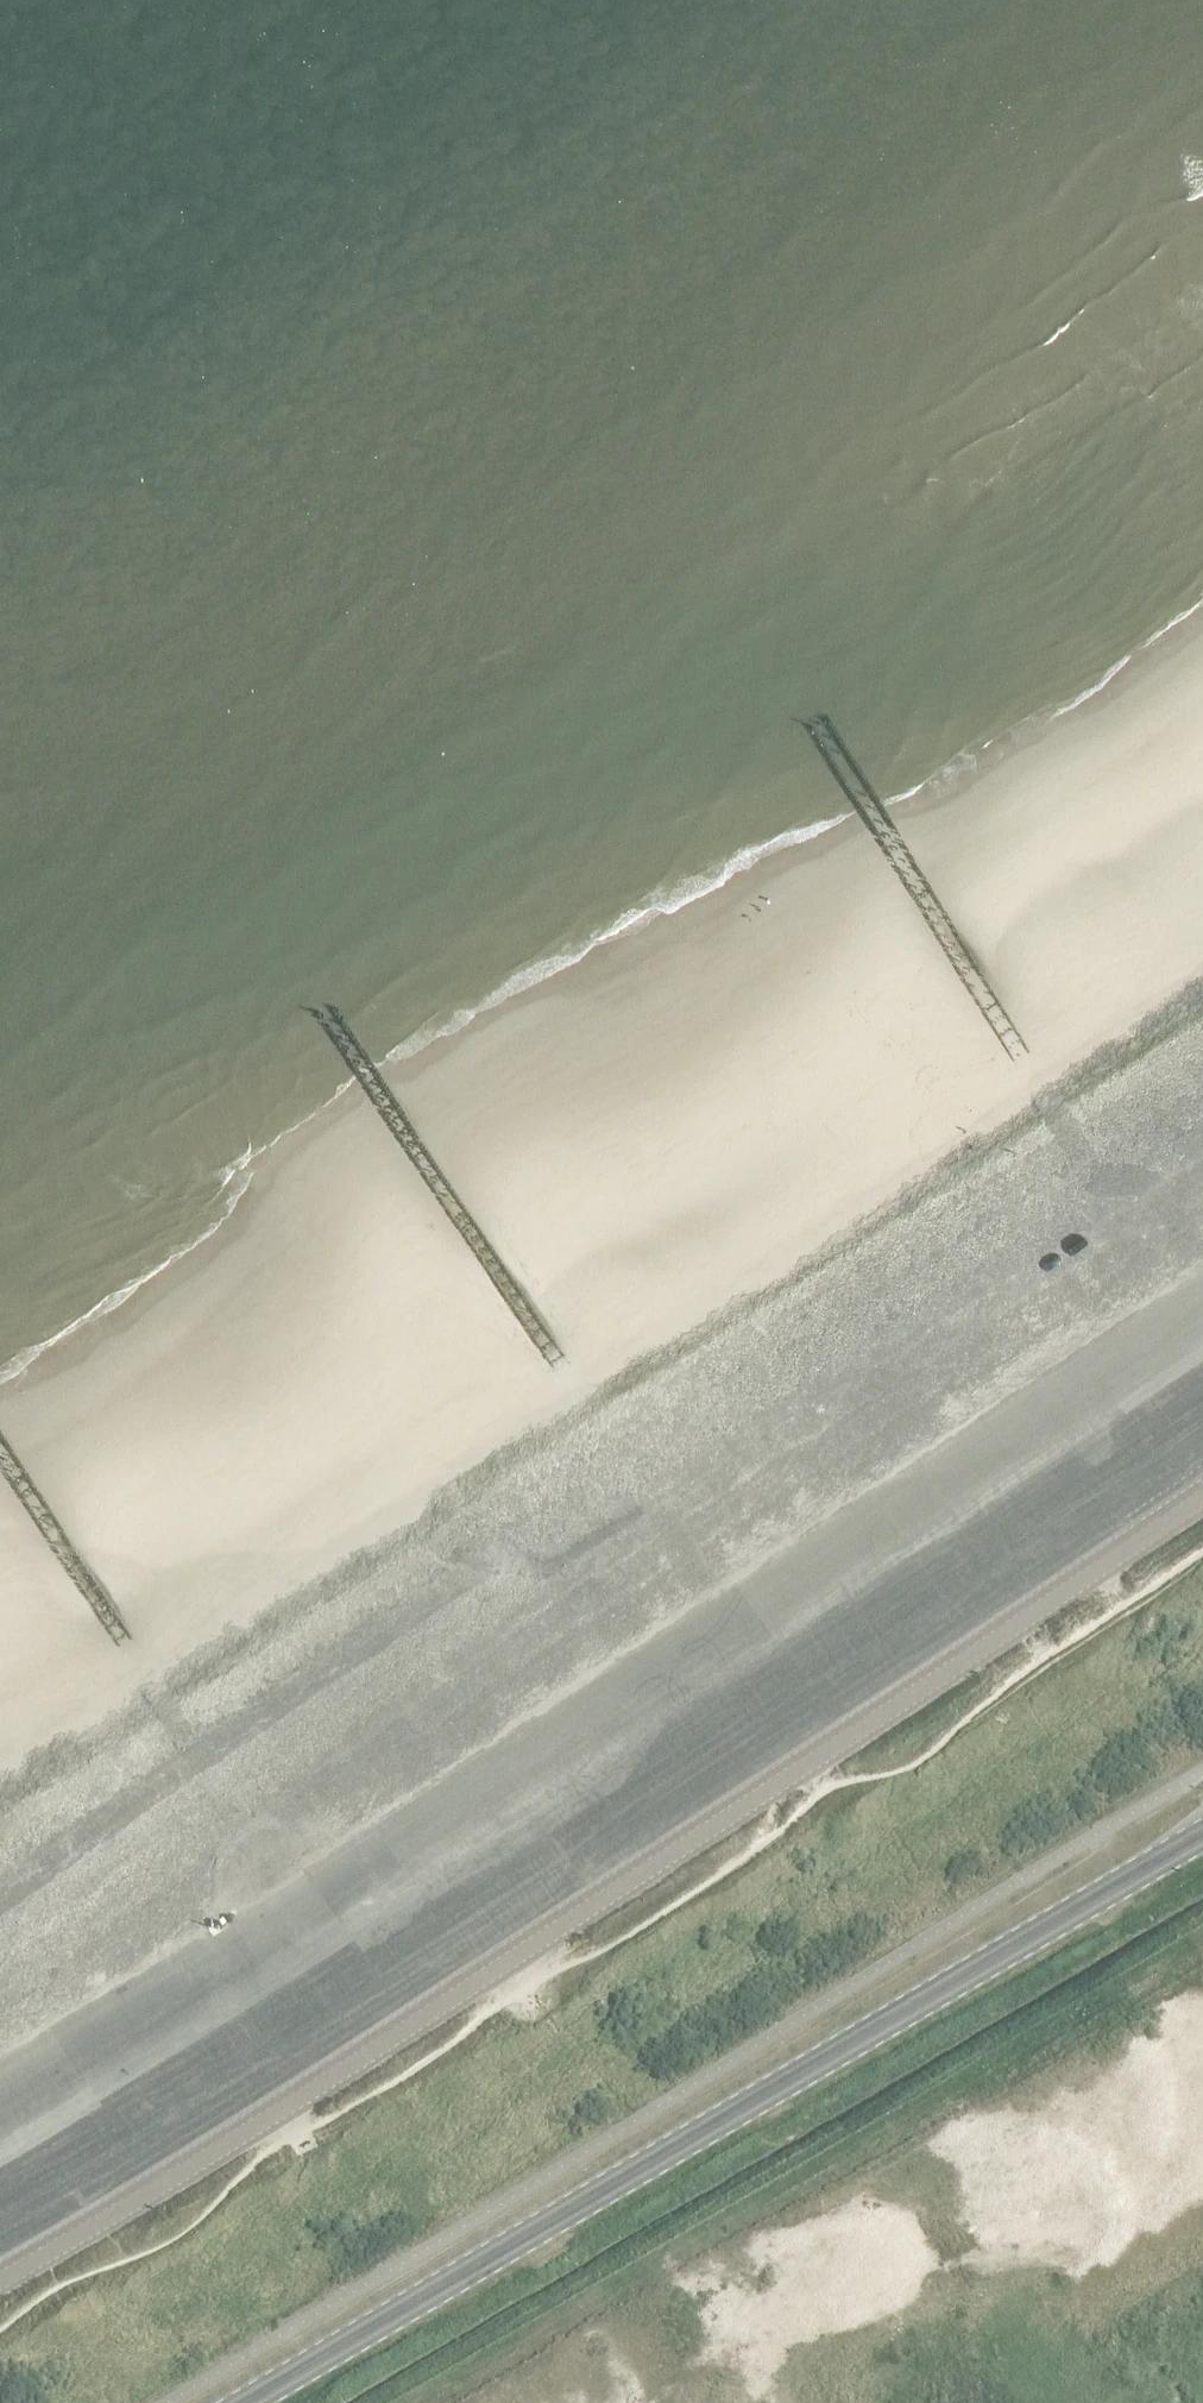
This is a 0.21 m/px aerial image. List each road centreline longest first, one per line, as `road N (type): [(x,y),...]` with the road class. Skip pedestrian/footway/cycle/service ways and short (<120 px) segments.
road 1 (unclassified): [(1202,1500),(284,2105),(0,2271)]
road 2 (secondary): [(244,2402),(1202,1833)]

